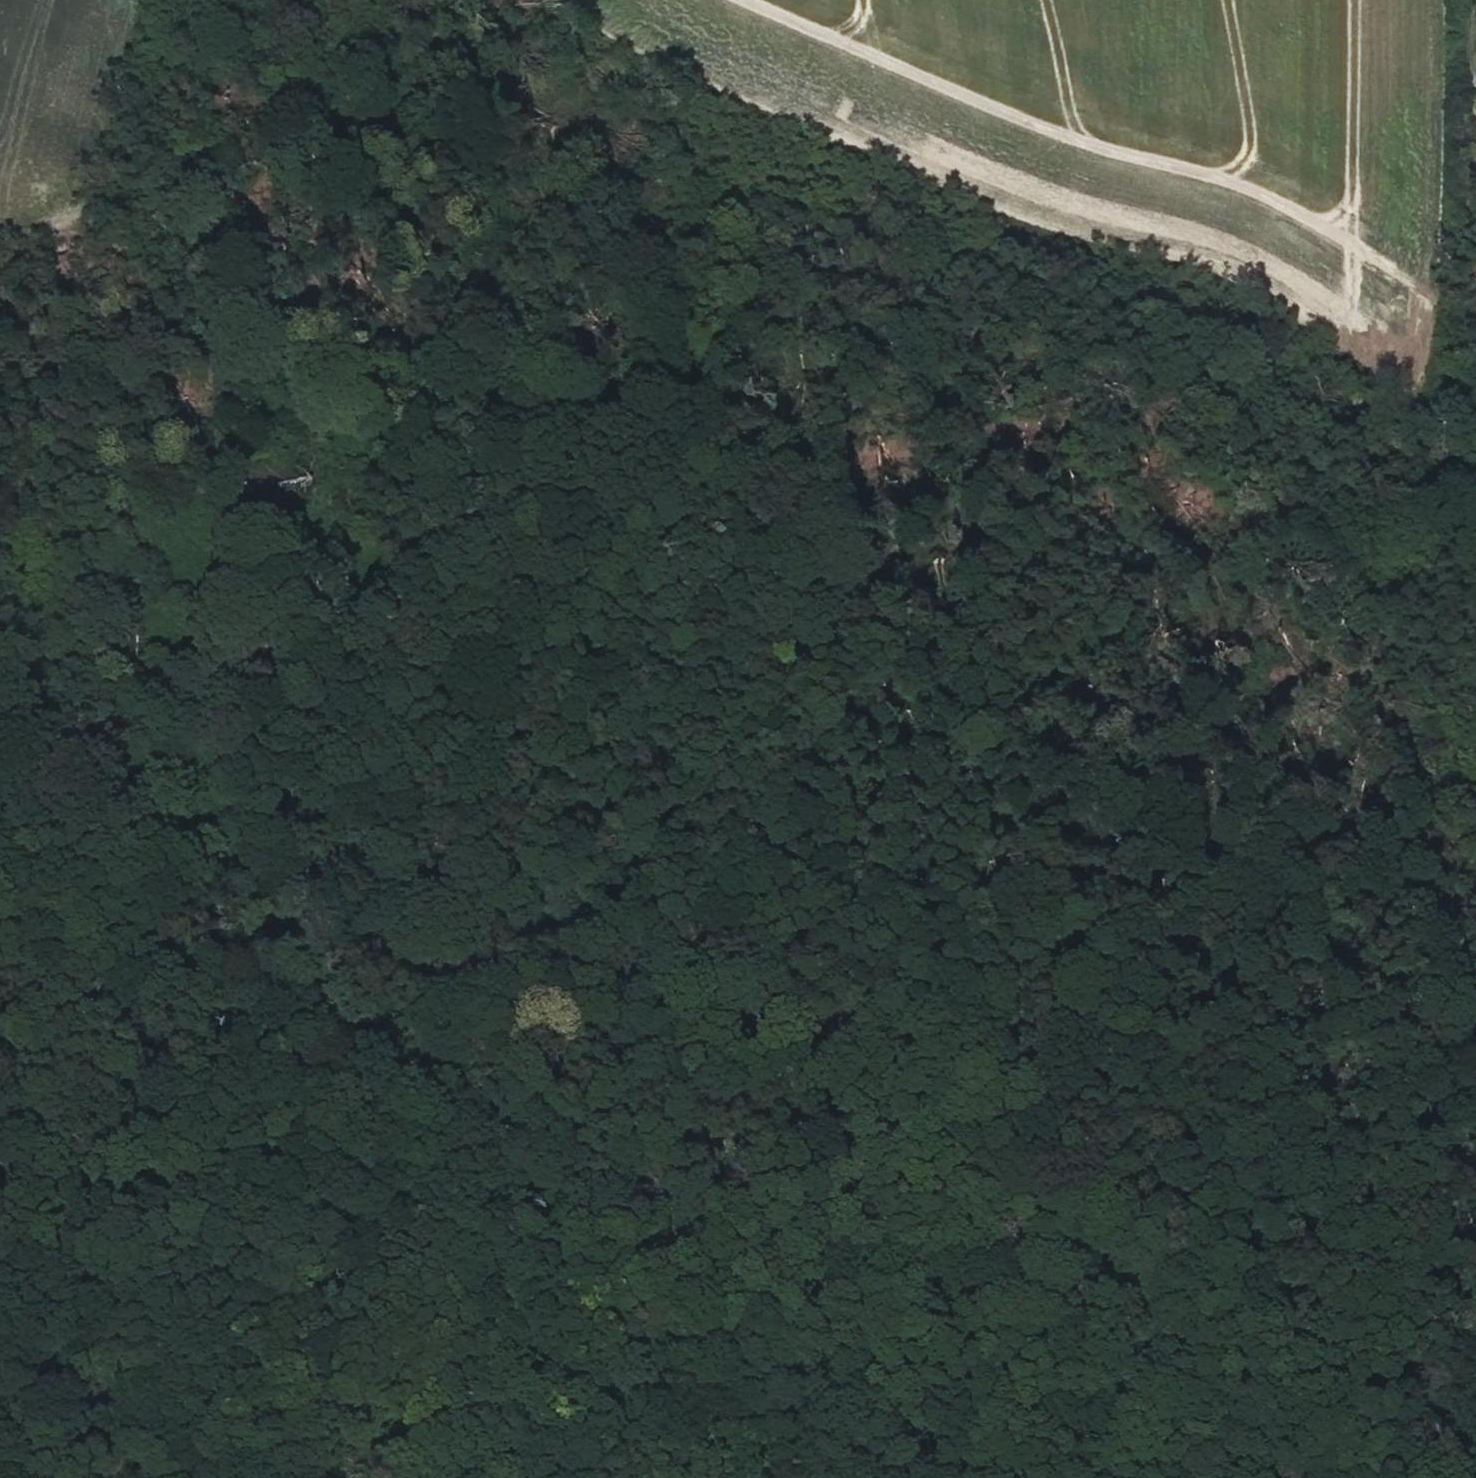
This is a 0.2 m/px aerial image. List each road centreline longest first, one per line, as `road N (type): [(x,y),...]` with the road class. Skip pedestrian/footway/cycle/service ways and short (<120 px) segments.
road 1 (track): [(1463,0),(1475,205)]

